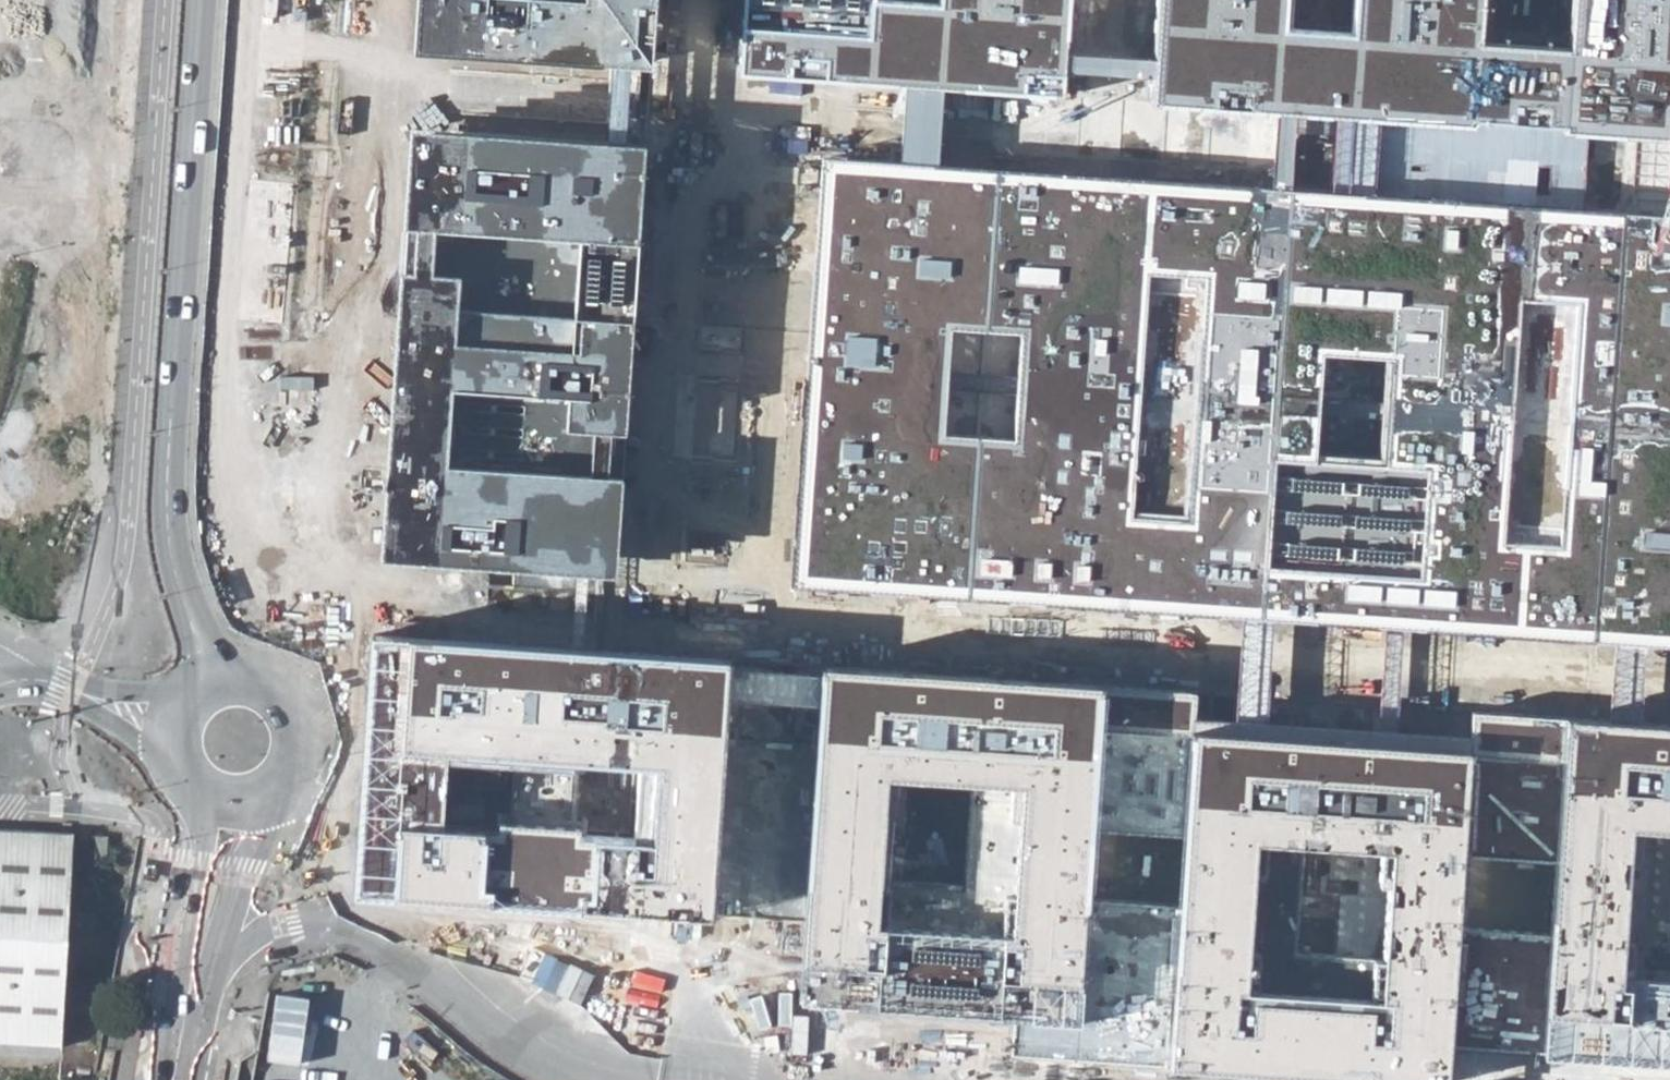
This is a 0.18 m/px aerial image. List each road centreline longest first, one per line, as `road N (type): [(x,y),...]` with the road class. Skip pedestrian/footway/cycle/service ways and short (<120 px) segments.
road 1 (secondary): [(273,680),(315,584),(326,0)]
road 2 (primary): [(194,94),(169,540),(214,675)]
road 3 (primary): [(219,802),(172,1079)]
road 4 (primary): [(219,802),(267,799),(300,765),(303,717),(273,680)]
road 5 (secondary): [(71,687),(180,772)]

